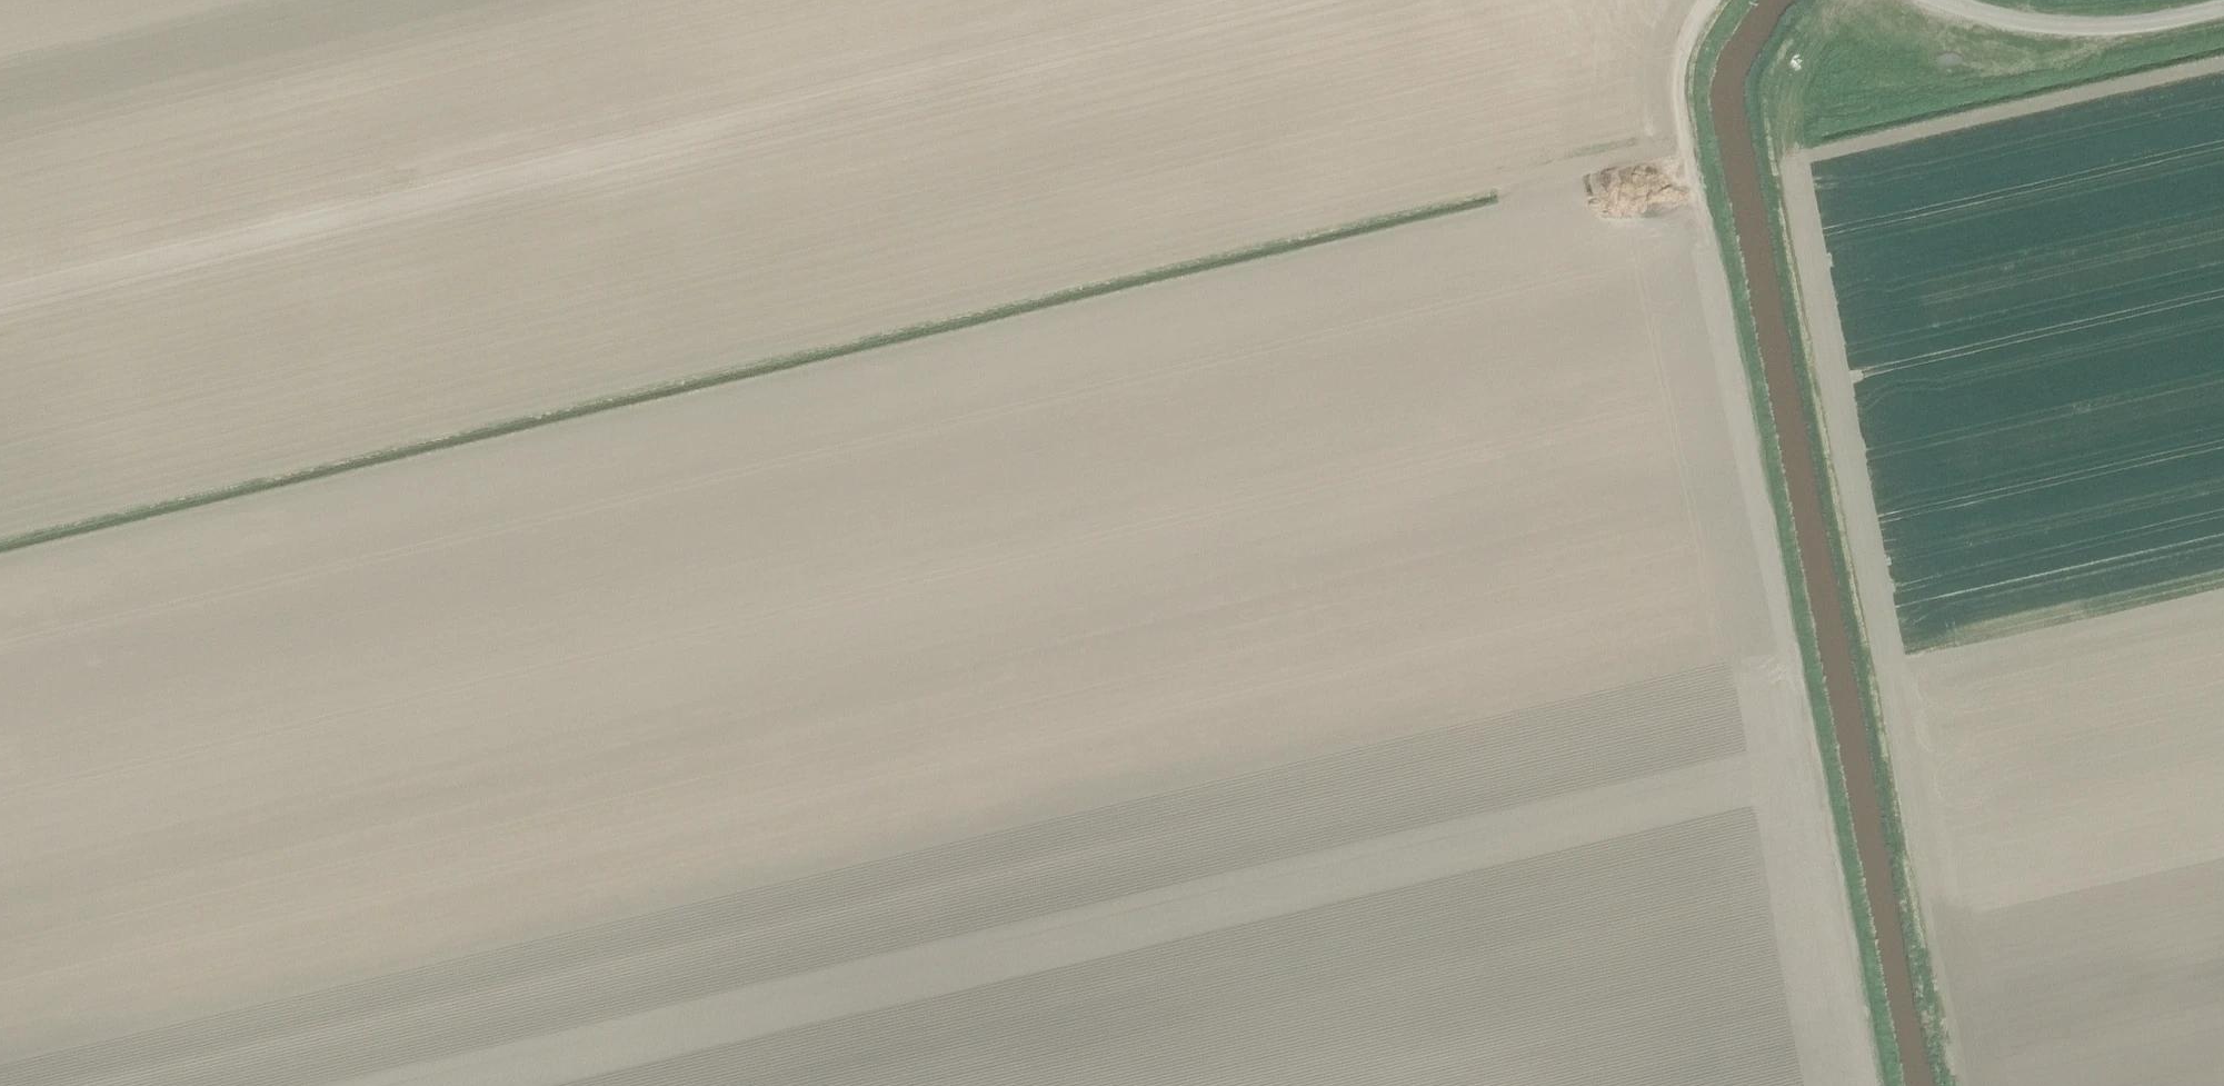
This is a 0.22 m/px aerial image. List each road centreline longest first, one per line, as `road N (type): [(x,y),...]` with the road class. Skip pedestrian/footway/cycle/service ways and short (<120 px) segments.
road 1 (unclassified): [(2223,10),(2146,27),(2042,30),(1926,0)]

